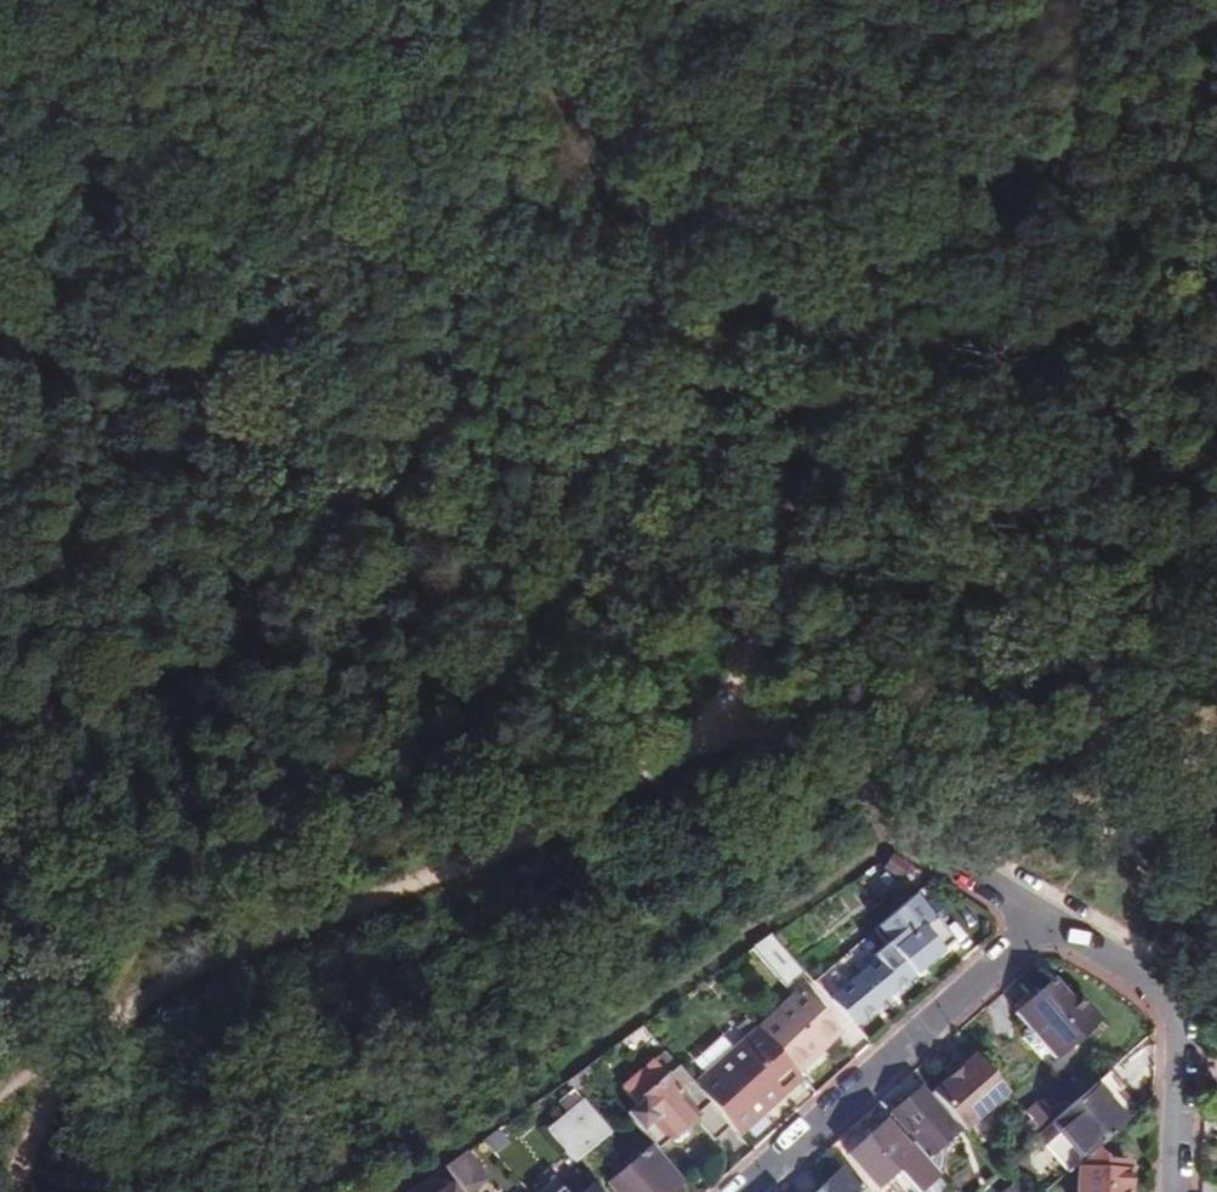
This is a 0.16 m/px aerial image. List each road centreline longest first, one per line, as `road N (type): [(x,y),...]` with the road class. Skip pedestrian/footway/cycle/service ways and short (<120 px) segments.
road 1 (track): [(3,1191),(73,1035),(125,986),(374,916),(509,845),(684,745),(764,637),(783,585),(786,505),(776,436),(747,358),(576,141),(501,0)]
road 2 (track): [(1146,853),(923,760),(887,726),(699,732),(666,690),(535,590),(0,272)]
road 3 (track): [(116,0),(152,42),(261,109),(360,239),(405,351),(422,449),(420,518),(354,592),(276,652),(184,701),(138,715),(77,718),(0,708)]
road 4 (track): [(1144,976),(1158,944),(1053,0)]
road 5 (residential): [(1045,916),(739,1191)]
road 6 (residential): [(1045,916),(1173,993),(1172,1191)]

